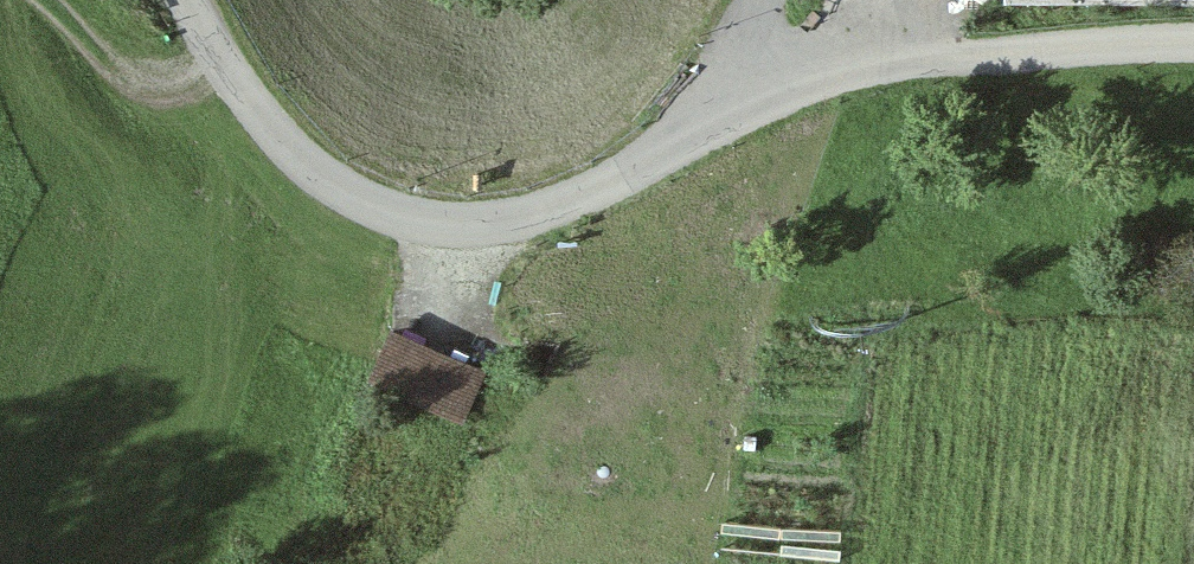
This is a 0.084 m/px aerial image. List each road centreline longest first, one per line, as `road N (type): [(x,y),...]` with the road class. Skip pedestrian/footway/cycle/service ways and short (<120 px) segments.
road 1 (unclassified): [(181,0),(250,120),(297,164),(369,212),(481,225),(605,184),(756,101),(943,57),(1155,36),(1193,39)]
road 2 (track): [(42,0),(117,78),(216,60)]
road 3 (track): [(683,141),(761,0)]

